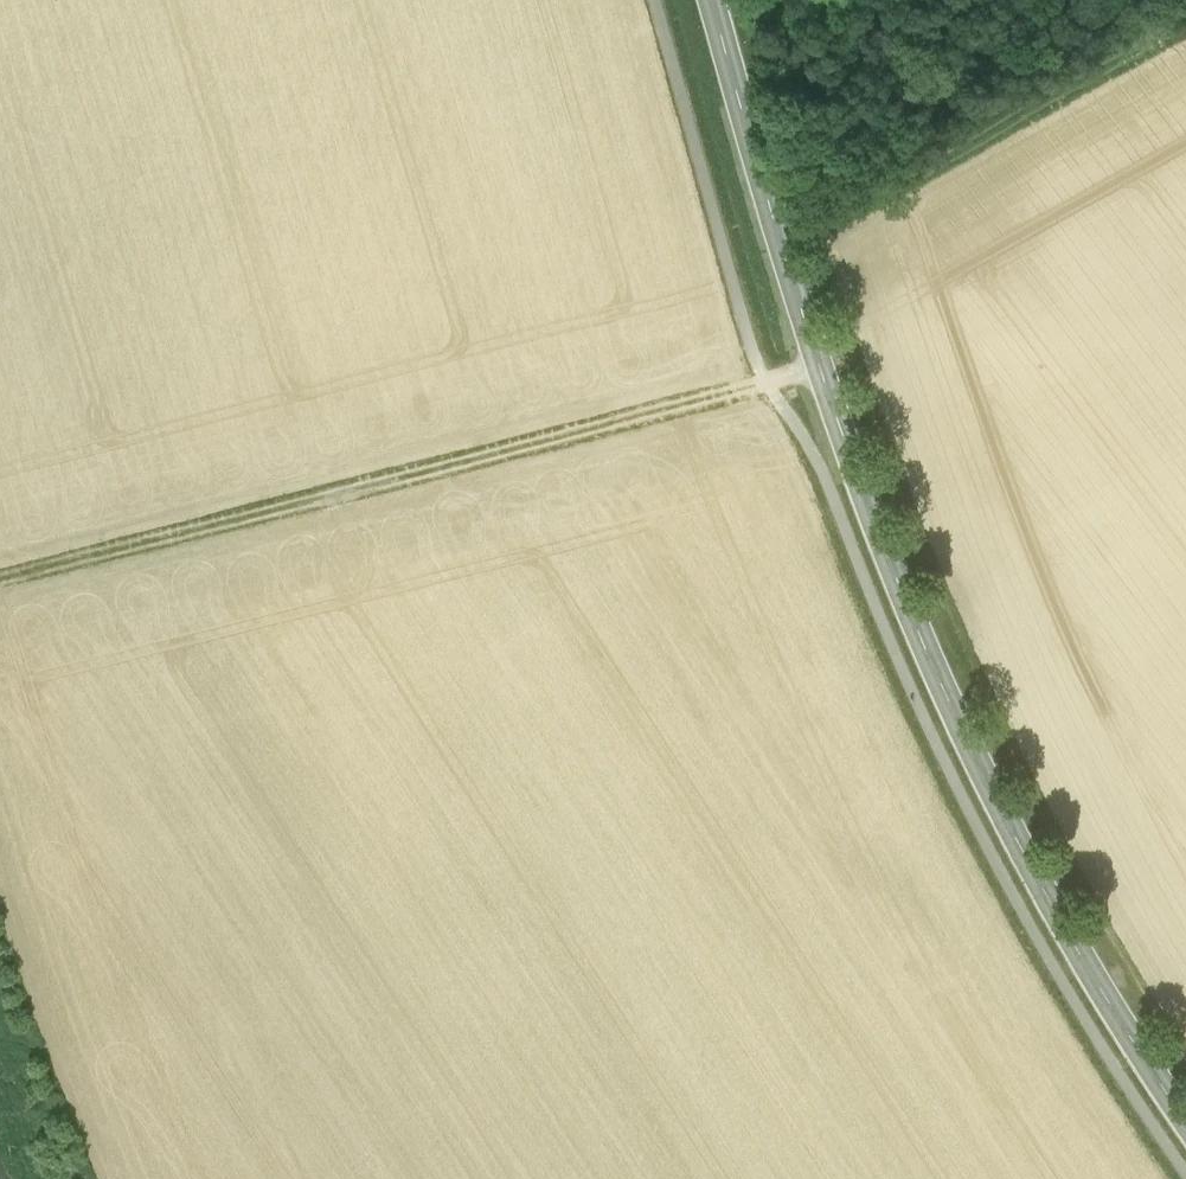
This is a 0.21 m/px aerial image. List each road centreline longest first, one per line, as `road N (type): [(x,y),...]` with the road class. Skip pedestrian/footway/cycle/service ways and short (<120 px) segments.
road 1 (tertiary): [(712,0),(821,370),(920,634),(1057,914),(1185,1121)]
road 2 (track): [(821,370),(0,579)]

